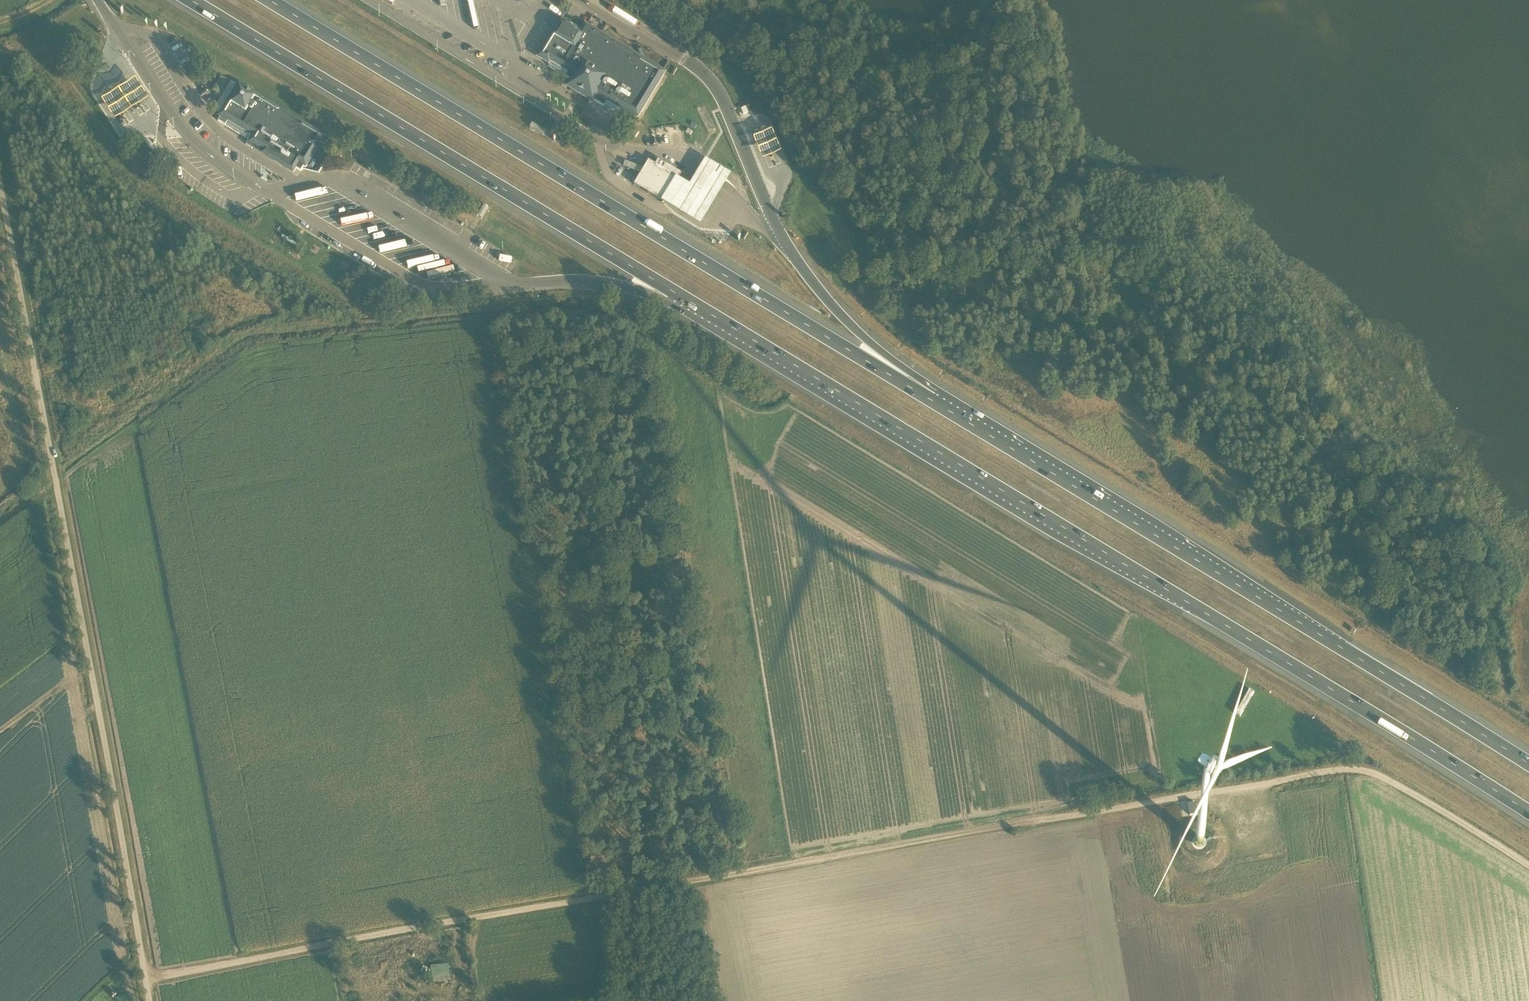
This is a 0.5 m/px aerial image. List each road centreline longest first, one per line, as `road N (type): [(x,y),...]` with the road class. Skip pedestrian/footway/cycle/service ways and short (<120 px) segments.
road 1 (track): [(146,980),(1303,769),(1370,770),(1528,872)]
road 2 (motorway): [(672,291),(1528,813)]
road 3 (unclassified): [(149,1000),(0,184)]
road 4 (motorway): [(931,399),(270,0)]
road 5 (motorway): [(1528,764),(931,399)]
road 6 (motorway): [(191,0),(672,291)]
road 7 (motorway): [(931,399),(842,317),(777,232)]
road 8 (motorway): [(510,282),(599,281),(672,291)]

